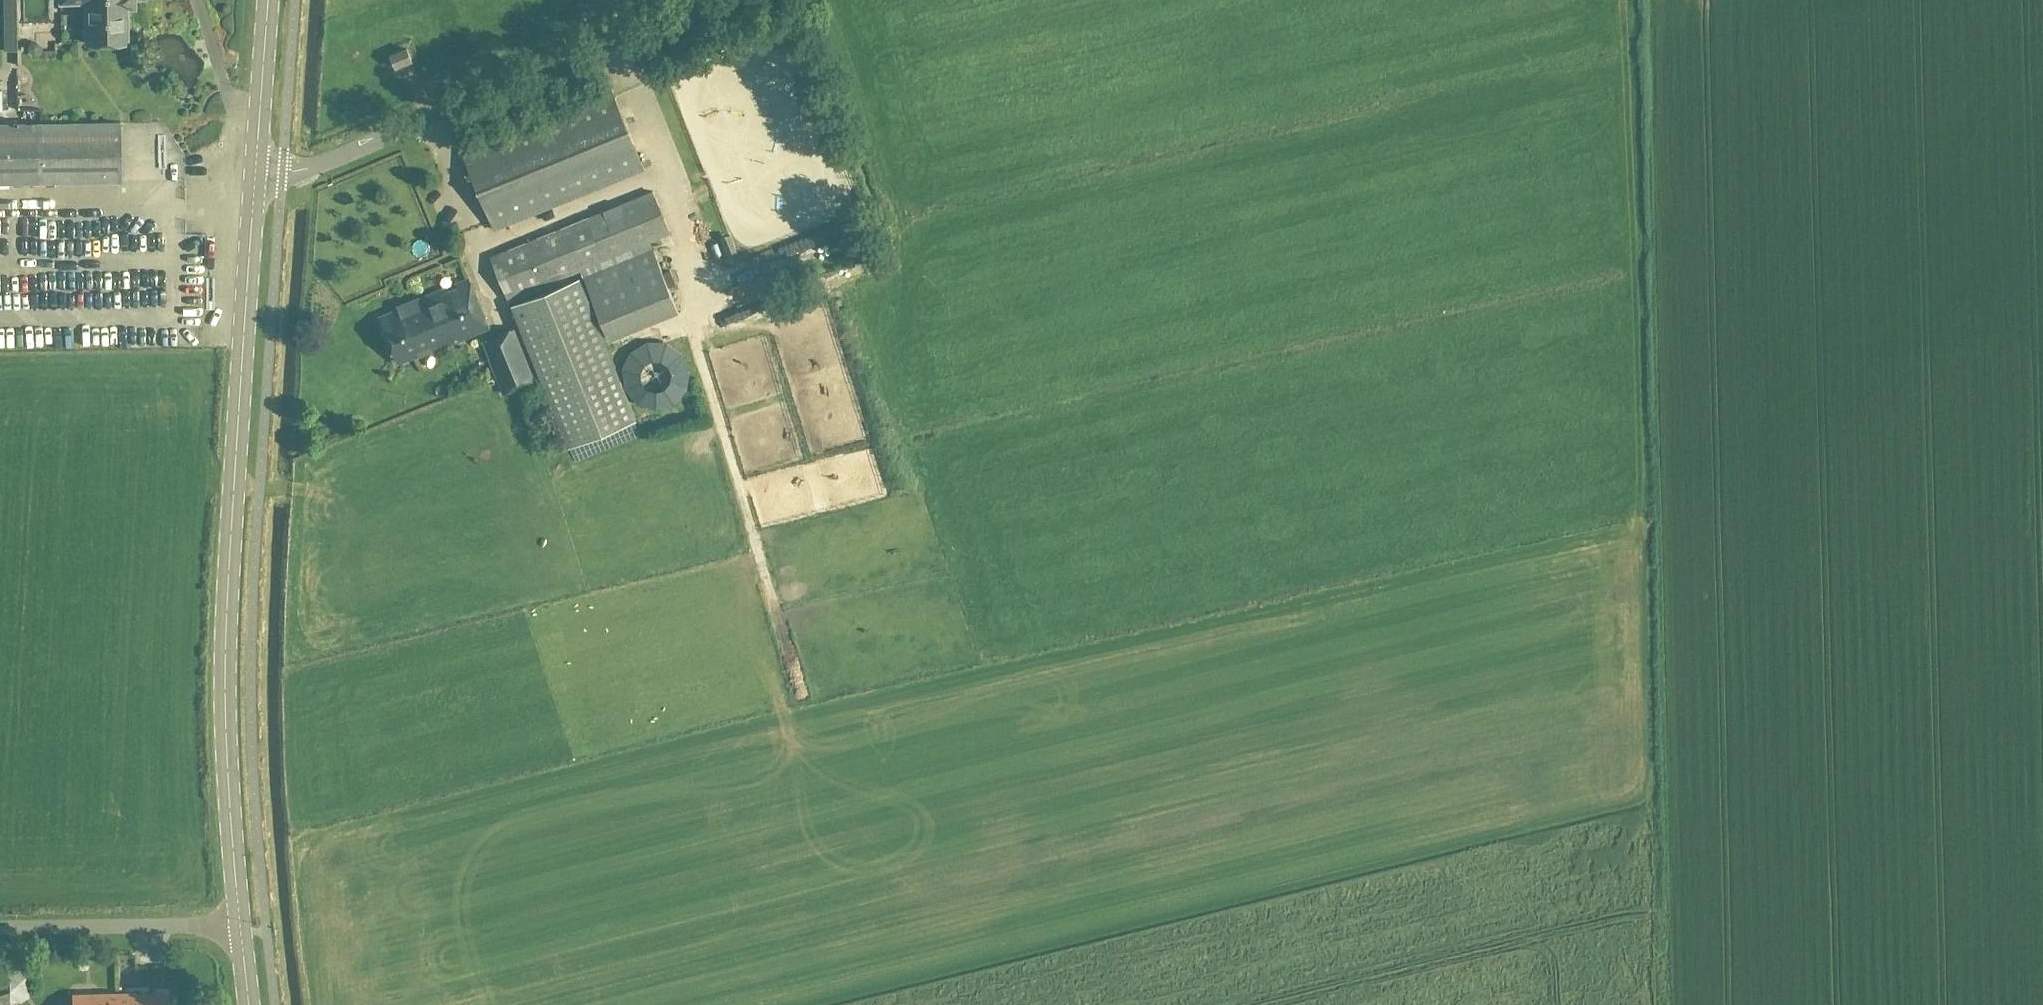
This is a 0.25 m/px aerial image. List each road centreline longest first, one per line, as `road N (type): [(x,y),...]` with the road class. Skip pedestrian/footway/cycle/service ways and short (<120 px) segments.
road 1 (tertiary): [(241,930),(226,640),(258,172)]
road 2 (residential): [(258,172),(312,173),(724,0)]
road 3 (unclassified): [(241,930),(0,933)]
road 4 (tertiary): [(258,172),(270,0)]

